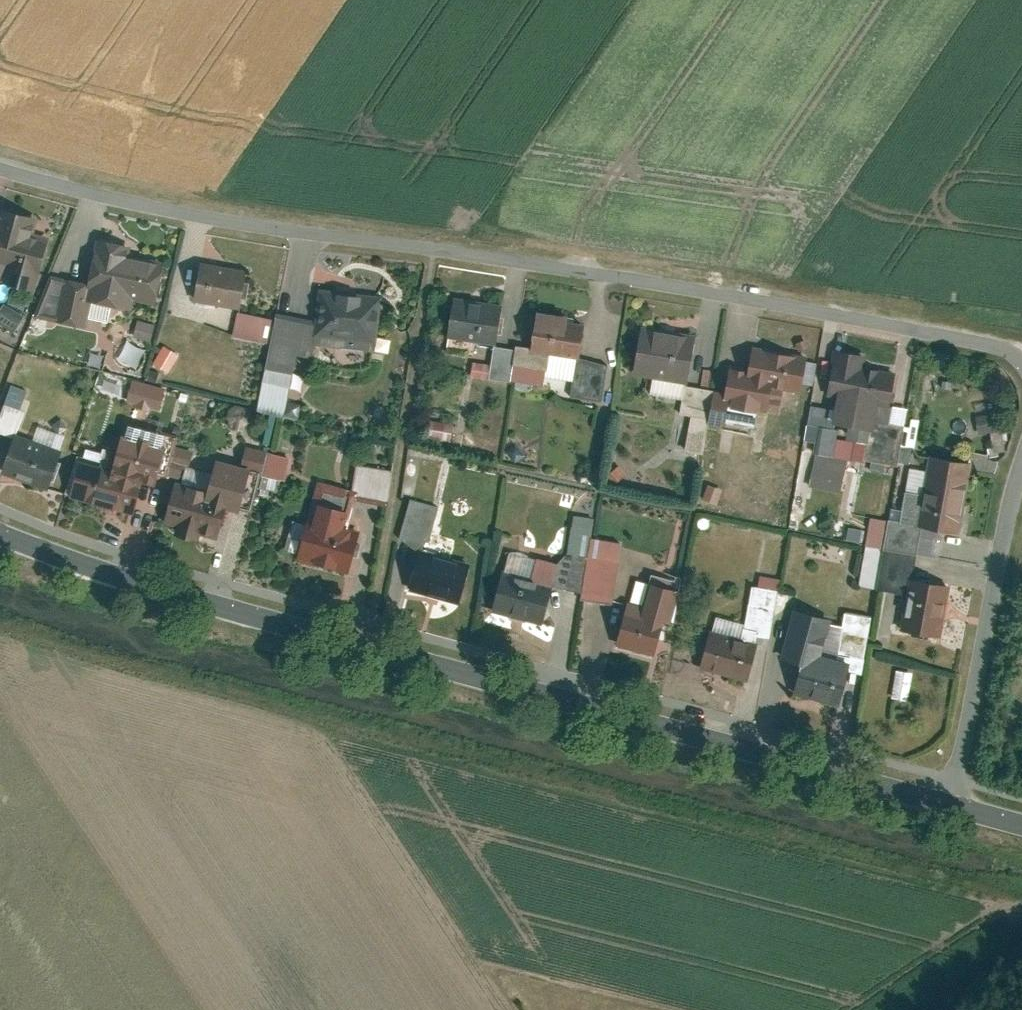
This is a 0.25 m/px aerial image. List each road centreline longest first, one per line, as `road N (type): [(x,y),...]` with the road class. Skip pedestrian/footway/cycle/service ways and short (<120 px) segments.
road 1 (residential): [(1021,359),(707,292),(93,196),(0,168)]
road 2 (tertiary): [(0,533),(164,591),(955,812)]
road 3 (residential): [(955,812),(1021,478)]

